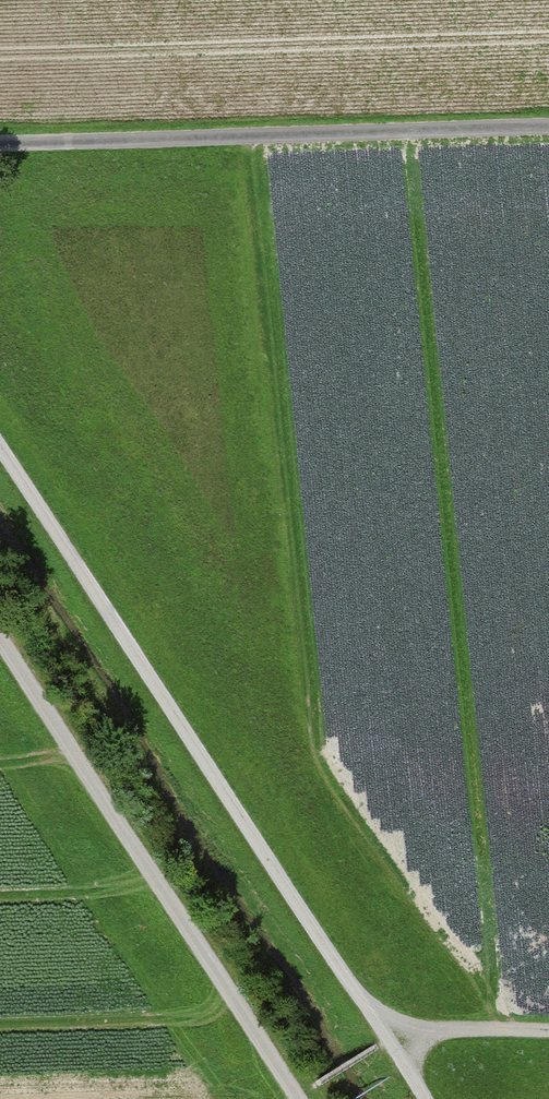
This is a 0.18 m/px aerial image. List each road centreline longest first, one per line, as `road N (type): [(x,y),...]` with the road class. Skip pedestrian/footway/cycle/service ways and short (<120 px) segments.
road 1 (track): [(429,1098),(0,445)]
road 2 (unclassified): [(548,129),(0,146)]
road 3 (track): [(298,1098),(0,644)]
road 4 (track): [(548,1031),(435,1030),(390,1039)]

